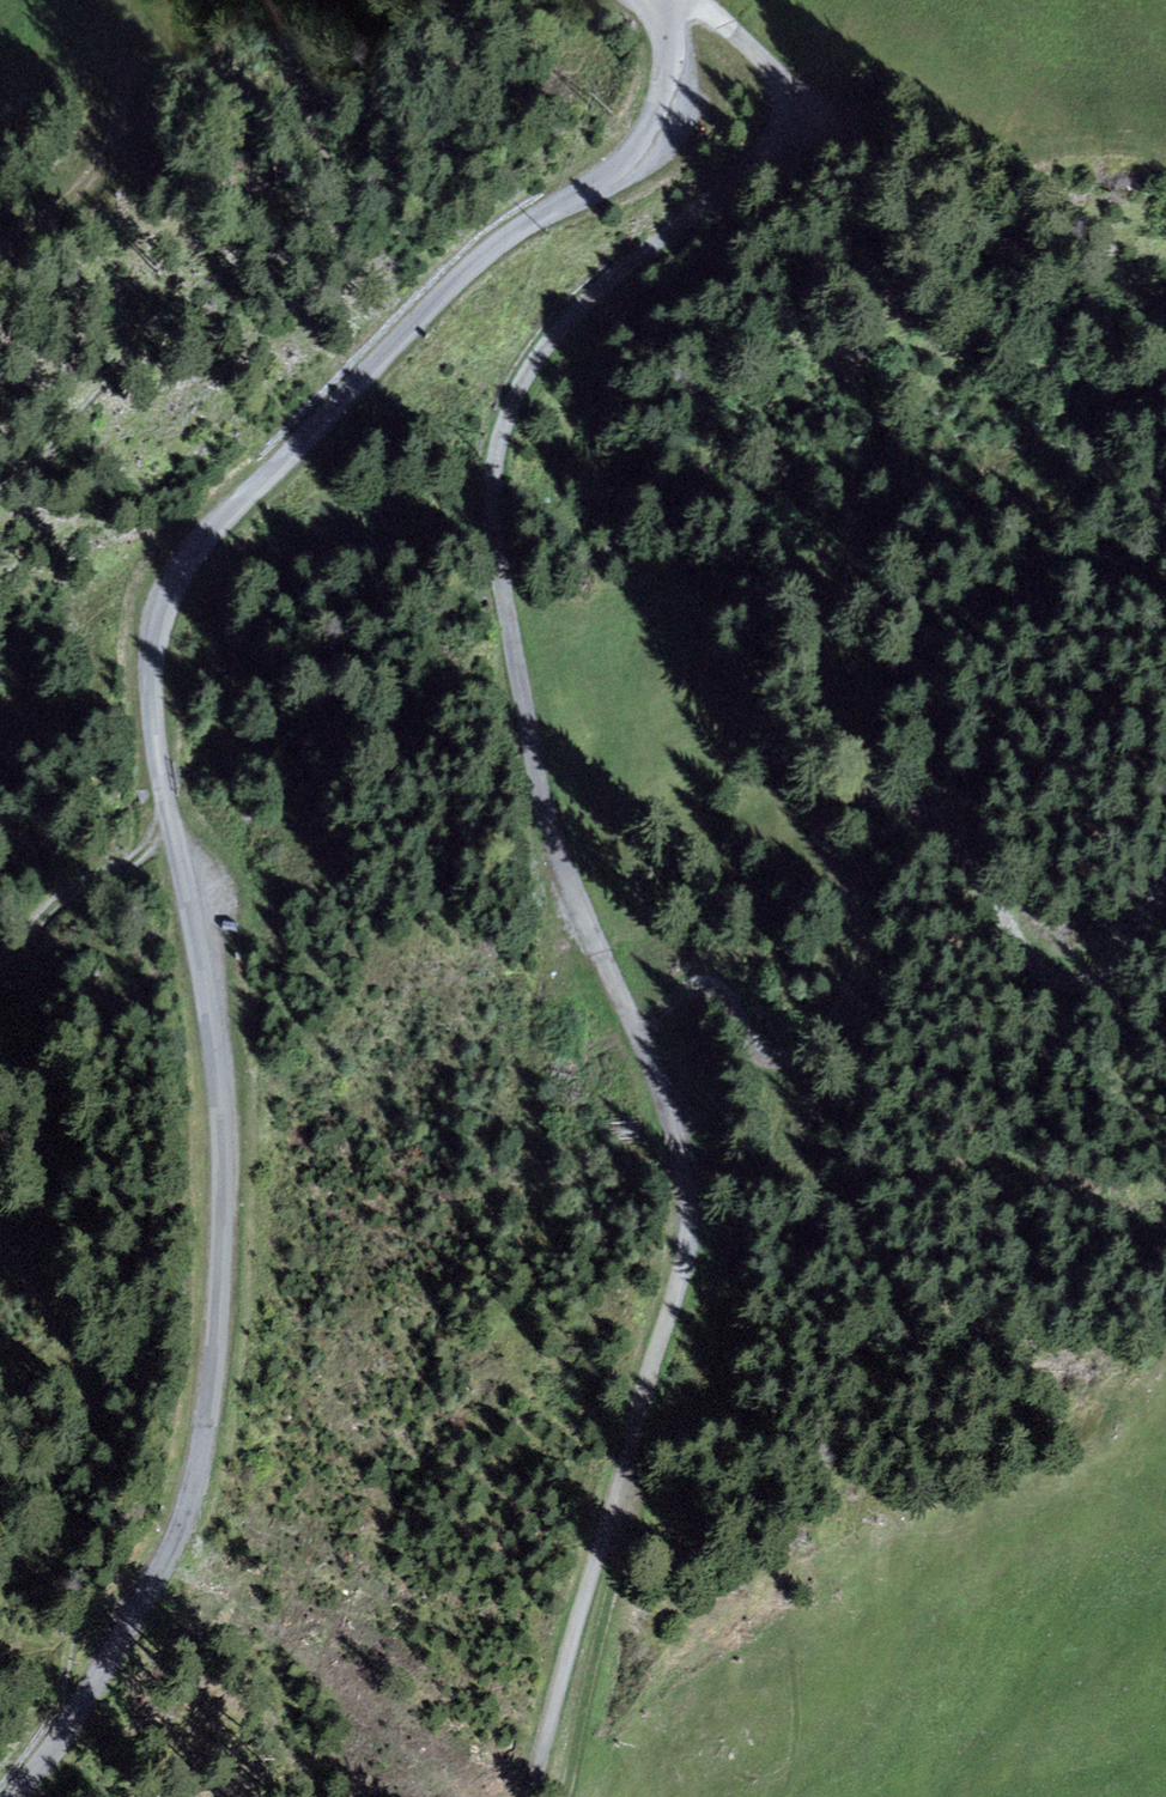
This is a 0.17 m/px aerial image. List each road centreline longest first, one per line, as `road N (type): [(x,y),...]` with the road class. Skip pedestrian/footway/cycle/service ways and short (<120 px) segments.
road 1 (unclassified): [(9,1796),(156,1590),(213,1399),(227,1142),(150,679),(165,591),(278,453),(480,265),(610,179),(644,144),(662,91),(670,0)]
road 2 (track): [(526,1796),(685,1250),(680,1142),(544,813),(494,526),(501,430),(546,341),(616,272),(759,171),(777,141),(784,107),(775,71),(718,19),(660,0)]
road 3 (track): [(644,1043),(666,1008),(695,986),(724,988),(752,1046),(782,1062),(818,1049),(863,977),(868,935),(856,890),(822,850),(825,824),(860,803),(899,798),(943,819),(1036,966),(1071,983),(1099,971),(1165,885)]
road 4 (track): [(621,1476),(642,1507),(561,1796)]
road 5 (track): [(170,803),(142,857),(63,895),(0,965)]

